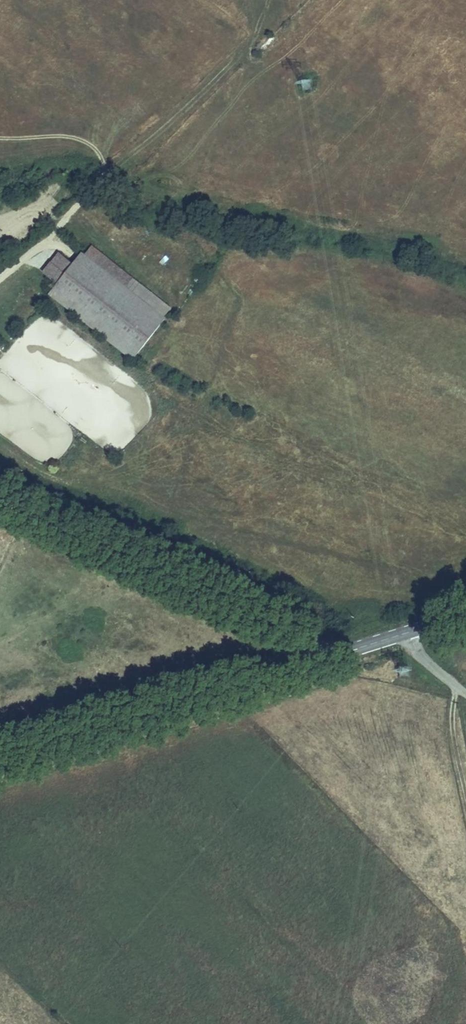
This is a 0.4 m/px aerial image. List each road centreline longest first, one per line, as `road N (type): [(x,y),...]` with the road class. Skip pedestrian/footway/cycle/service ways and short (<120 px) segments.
road 1 (secondary): [(398,636),(0,756)]
road 2 (track): [(354,649),(0,495)]

